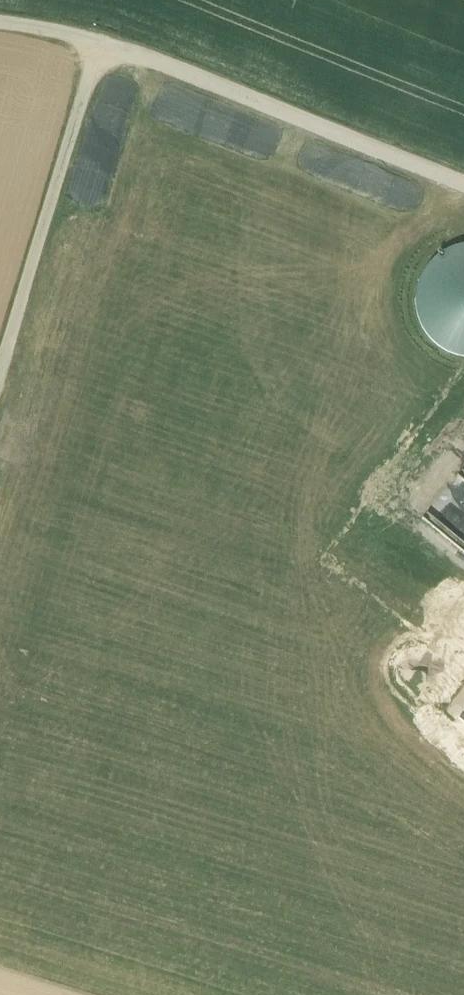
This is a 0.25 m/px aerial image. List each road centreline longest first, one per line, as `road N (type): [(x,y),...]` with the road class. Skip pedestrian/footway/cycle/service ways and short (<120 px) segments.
road 1 (track): [(0,364),(99,39),(0,24)]
road 2 (track): [(99,39),(463,186)]

